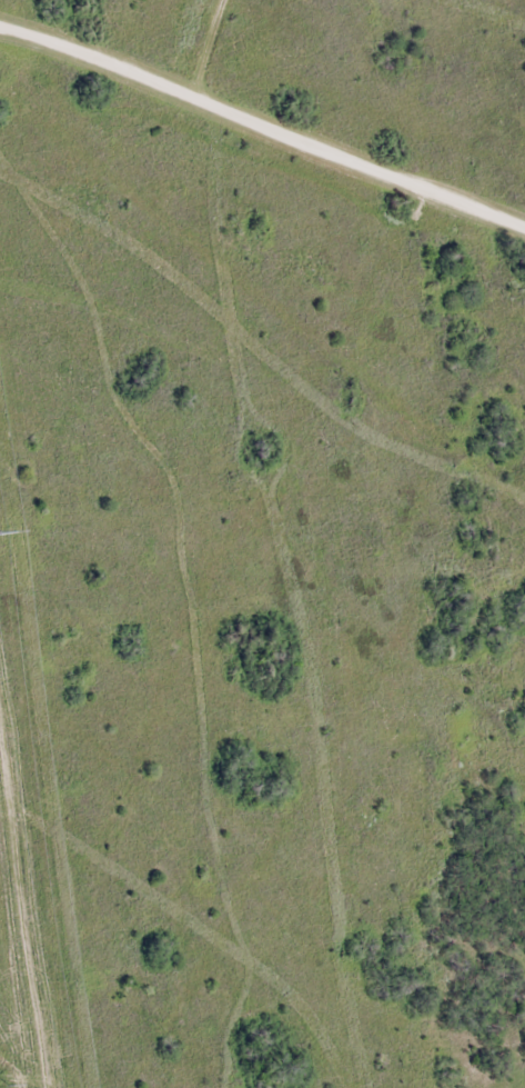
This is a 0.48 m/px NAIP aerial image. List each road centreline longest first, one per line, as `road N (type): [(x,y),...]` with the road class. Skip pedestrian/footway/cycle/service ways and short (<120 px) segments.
road 1 (residential): [(524,538),(451,736),(434,1001),(415,1087)]
road 2 (residential): [(0,31),(524,228)]

